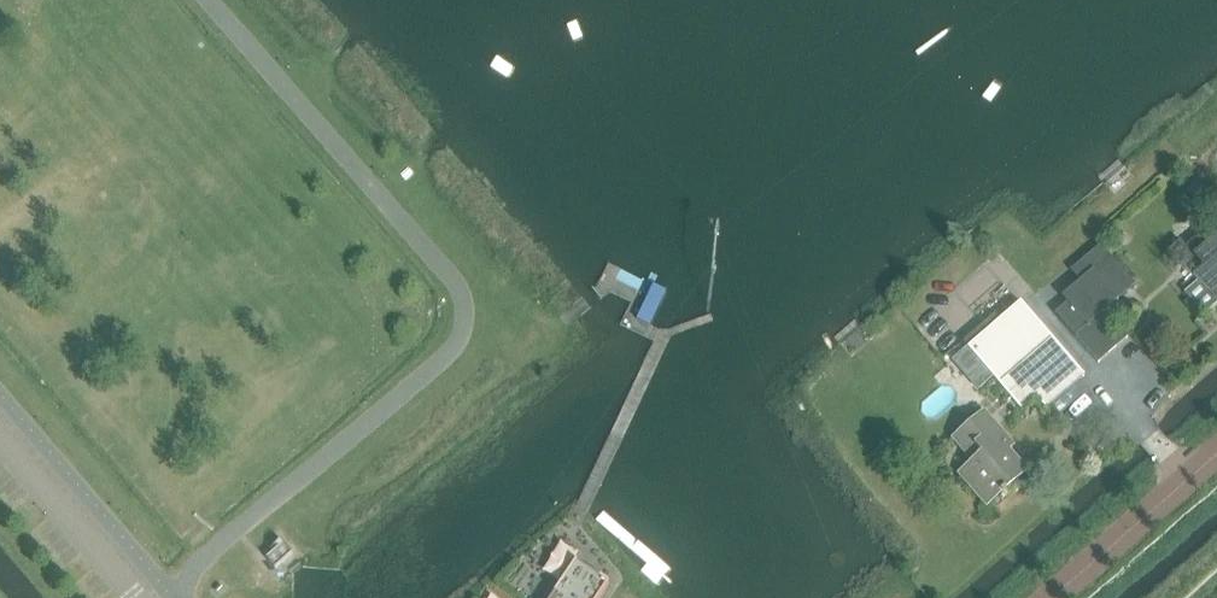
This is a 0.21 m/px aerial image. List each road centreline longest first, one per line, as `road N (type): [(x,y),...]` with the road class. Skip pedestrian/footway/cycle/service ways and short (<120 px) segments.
road 1 (unclassified): [(1053,597),(1216,454)]
road 2 (unclassified): [(133,597),(0,443)]

